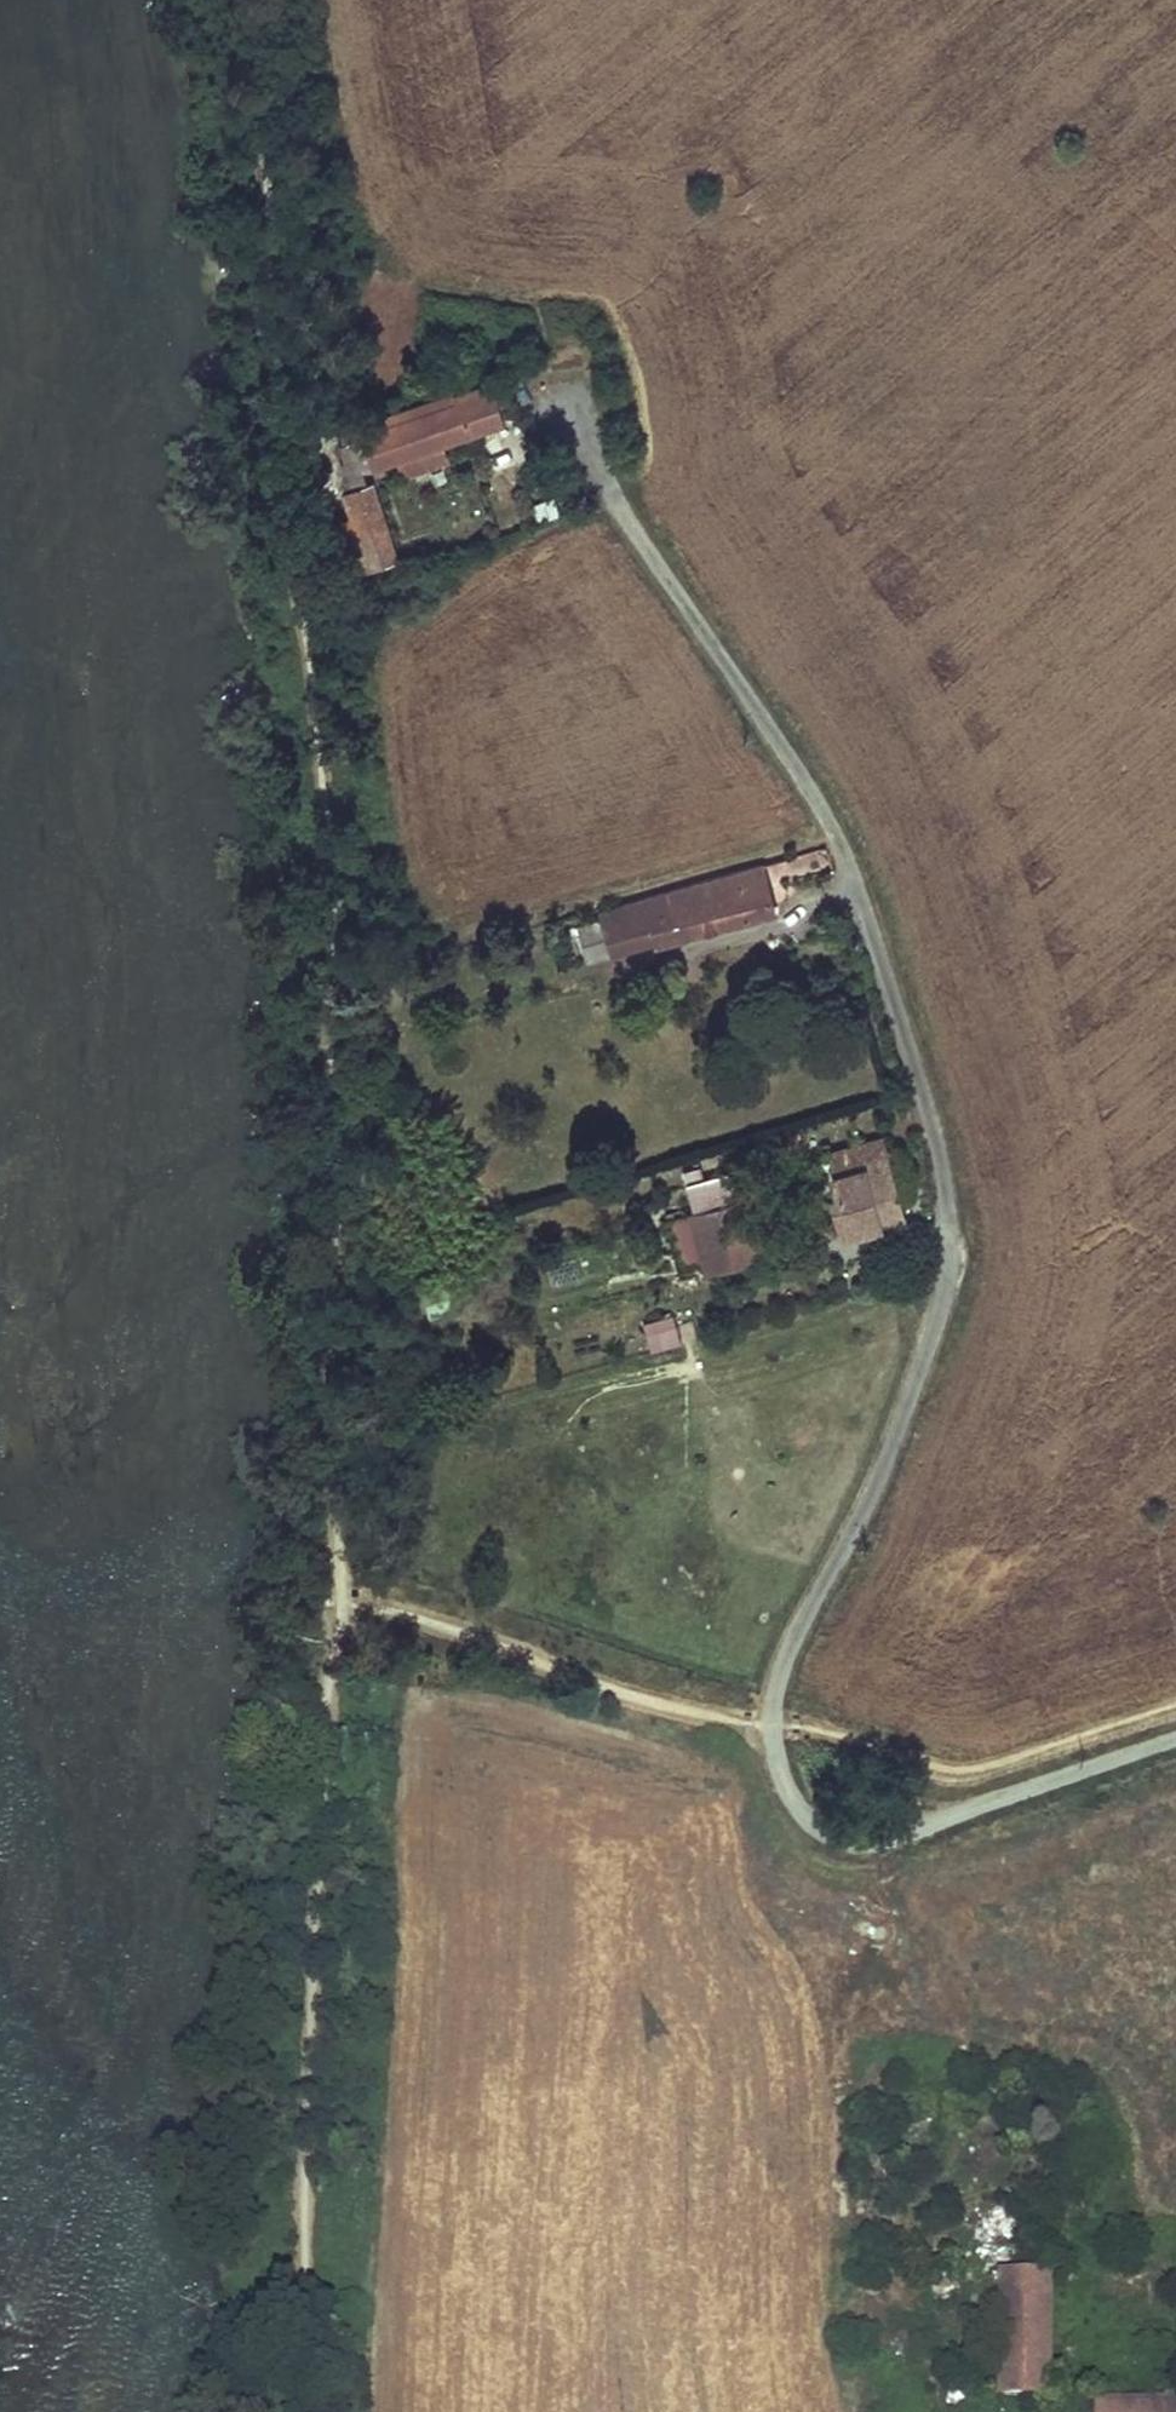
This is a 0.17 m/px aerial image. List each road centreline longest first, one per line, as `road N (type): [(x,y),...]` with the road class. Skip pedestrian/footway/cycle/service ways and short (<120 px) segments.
road 1 (residential): [(569,401),(611,482),(826,818),(861,902),(933,1147),(949,1236),(947,1272),(890,1451),(777,1686),(770,1725),(791,1806),(817,1831),(855,1844),(892,1841),(1175,1742)]

